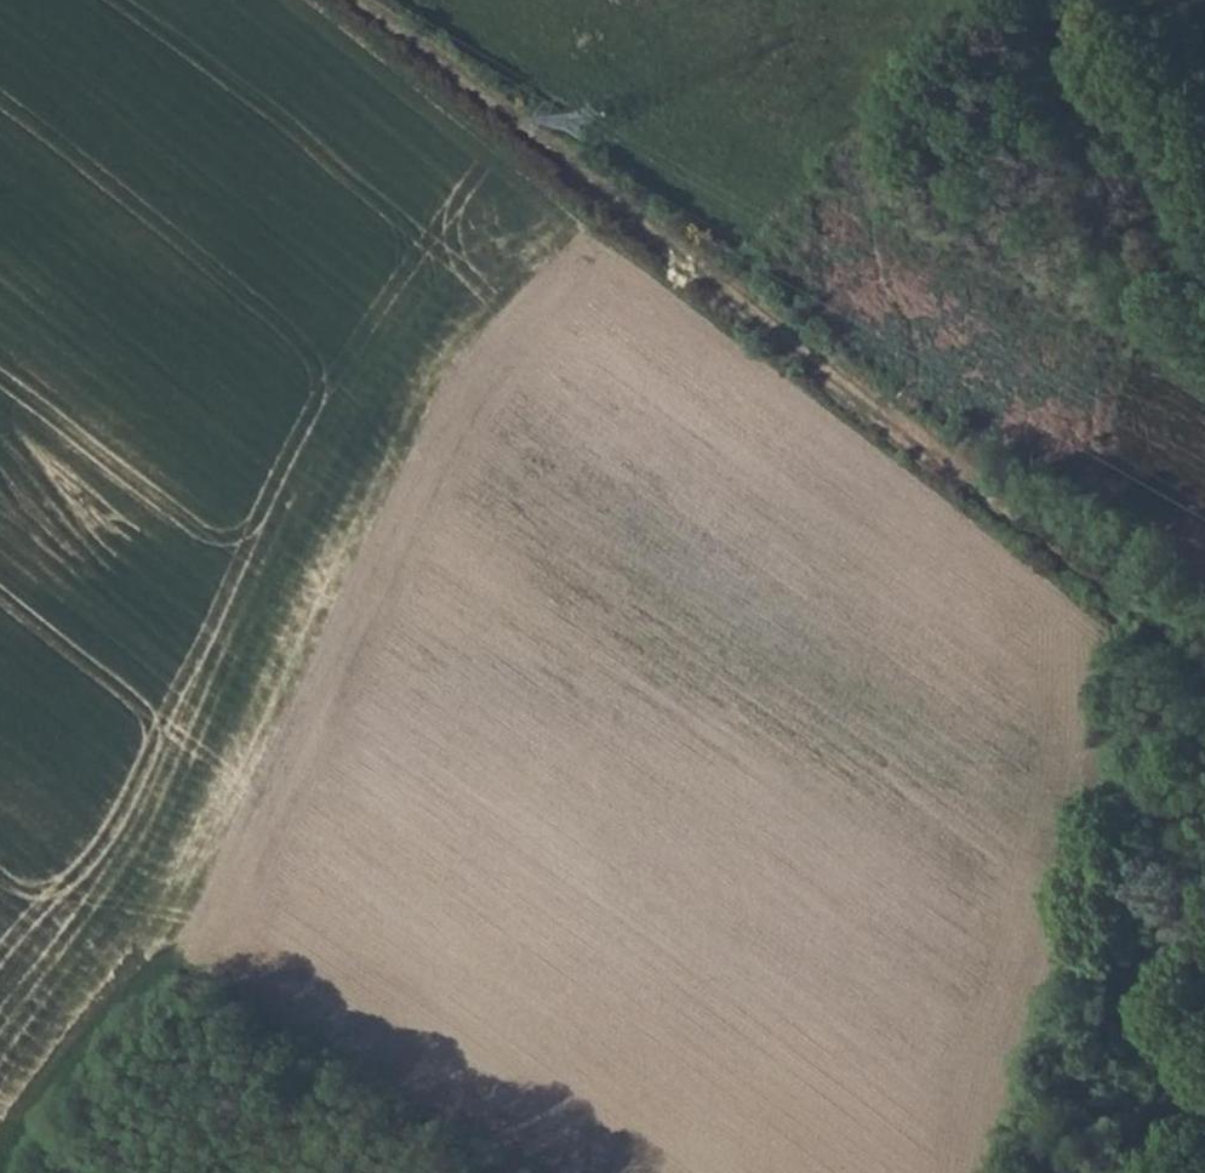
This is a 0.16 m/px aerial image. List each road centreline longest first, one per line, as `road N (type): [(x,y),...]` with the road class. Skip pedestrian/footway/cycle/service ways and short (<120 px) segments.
road 1 (track): [(338,0),(1204,668)]

